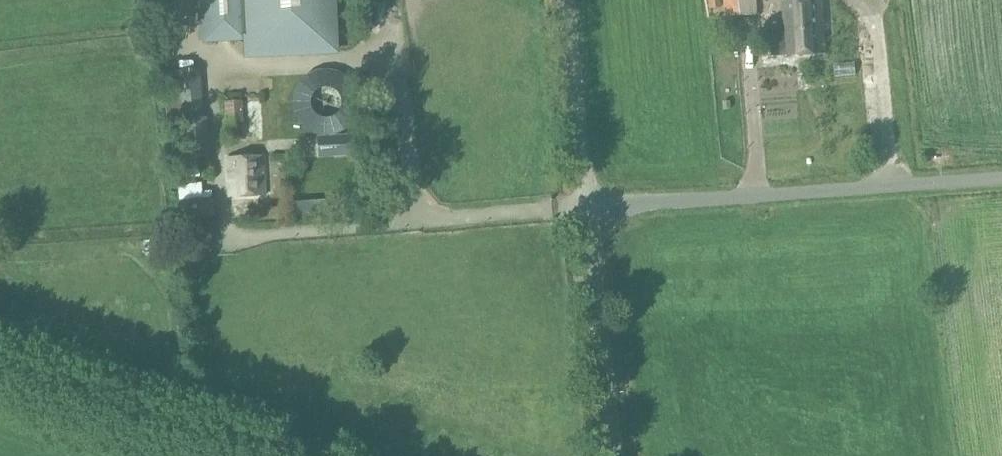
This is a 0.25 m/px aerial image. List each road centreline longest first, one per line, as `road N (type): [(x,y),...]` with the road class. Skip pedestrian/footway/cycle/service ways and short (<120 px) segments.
road 1 (unclassified): [(617,455),(570,0)]
road 2 (tertiary): [(258,455),(0,376)]

